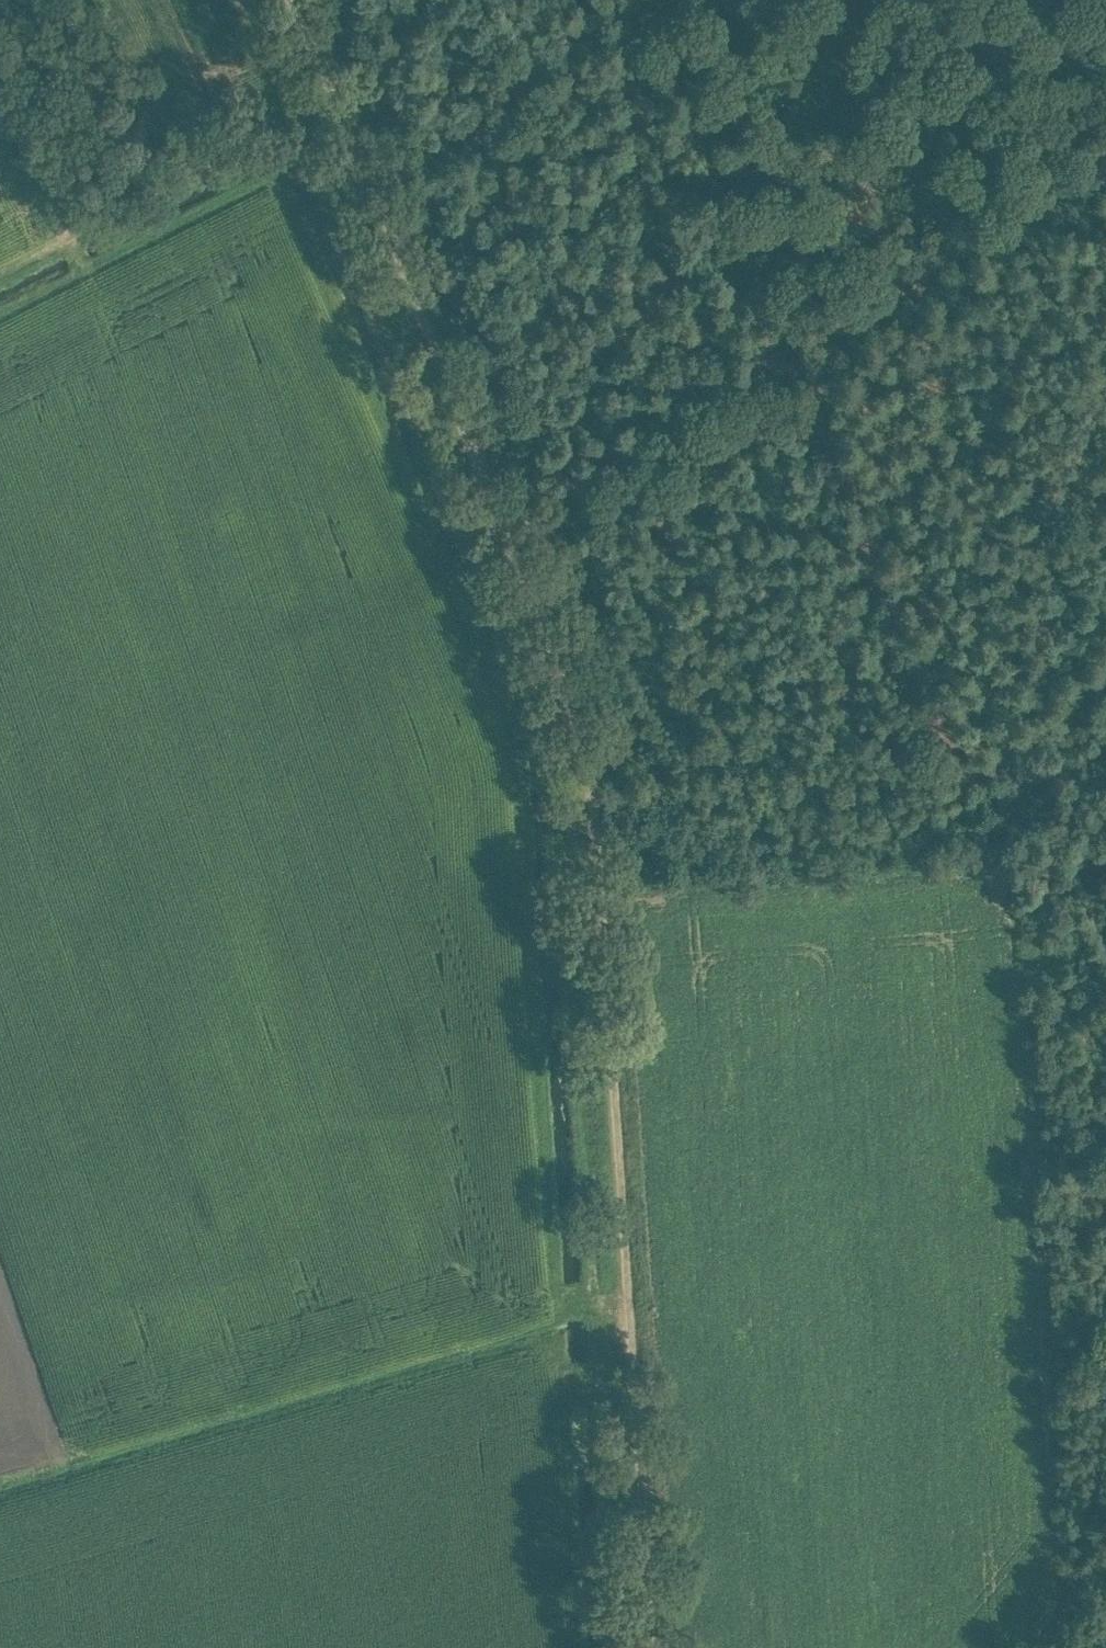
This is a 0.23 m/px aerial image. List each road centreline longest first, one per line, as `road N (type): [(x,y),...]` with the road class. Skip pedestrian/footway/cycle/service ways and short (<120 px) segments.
road 1 (track): [(322,128),(579,779),(648,1647)]
road 2 (track): [(0,283),(322,128)]
road 3 (track): [(272,0),(322,128)]

